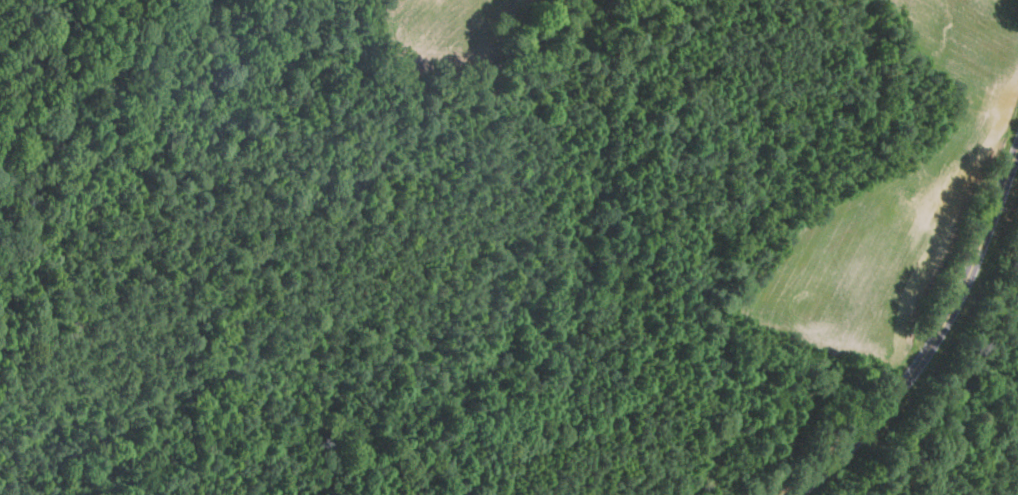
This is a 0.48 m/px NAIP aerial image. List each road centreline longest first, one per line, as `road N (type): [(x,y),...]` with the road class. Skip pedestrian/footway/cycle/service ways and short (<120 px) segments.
road 1 (residential): [(801,494),(854,452),(910,382),(948,318),(1017,151)]

